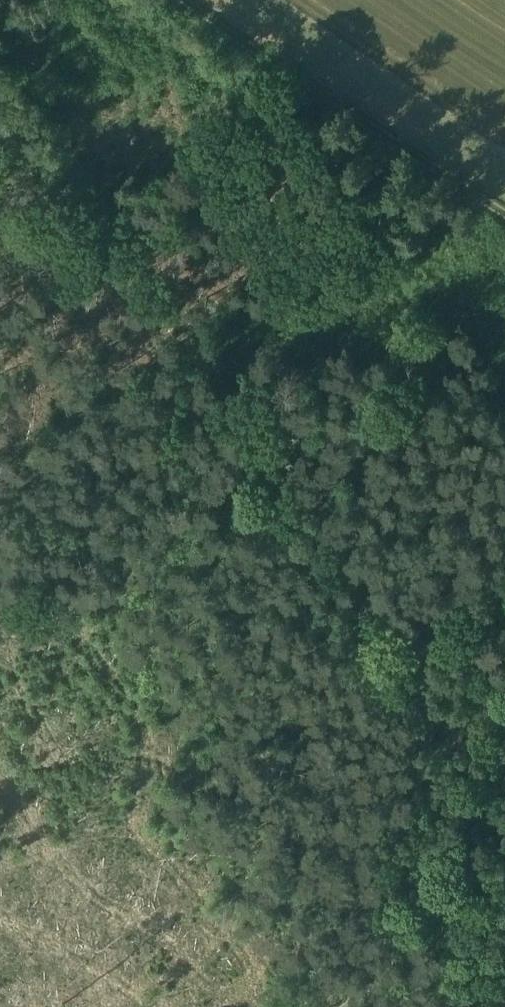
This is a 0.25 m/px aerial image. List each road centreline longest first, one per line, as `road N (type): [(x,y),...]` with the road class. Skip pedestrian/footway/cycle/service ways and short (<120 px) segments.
road 1 (track): [(504,218),(171,0)]
road 2 (track): [(504,821),(417,676),(504,537)]

